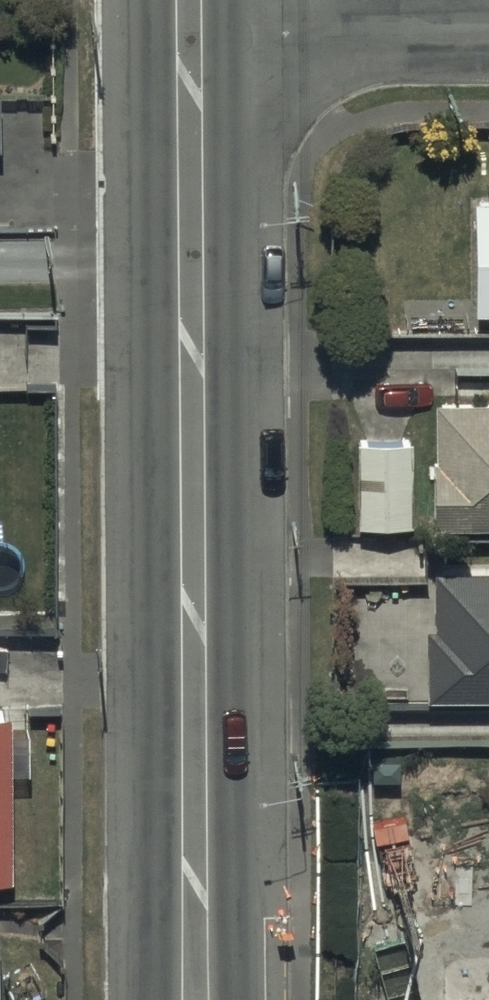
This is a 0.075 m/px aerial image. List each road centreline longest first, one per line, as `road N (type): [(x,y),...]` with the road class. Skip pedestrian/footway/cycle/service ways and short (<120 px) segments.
road 1 (secondary): [(183,26),(190,999)]
road 2 (residential): [(183,26),(488,24)]

